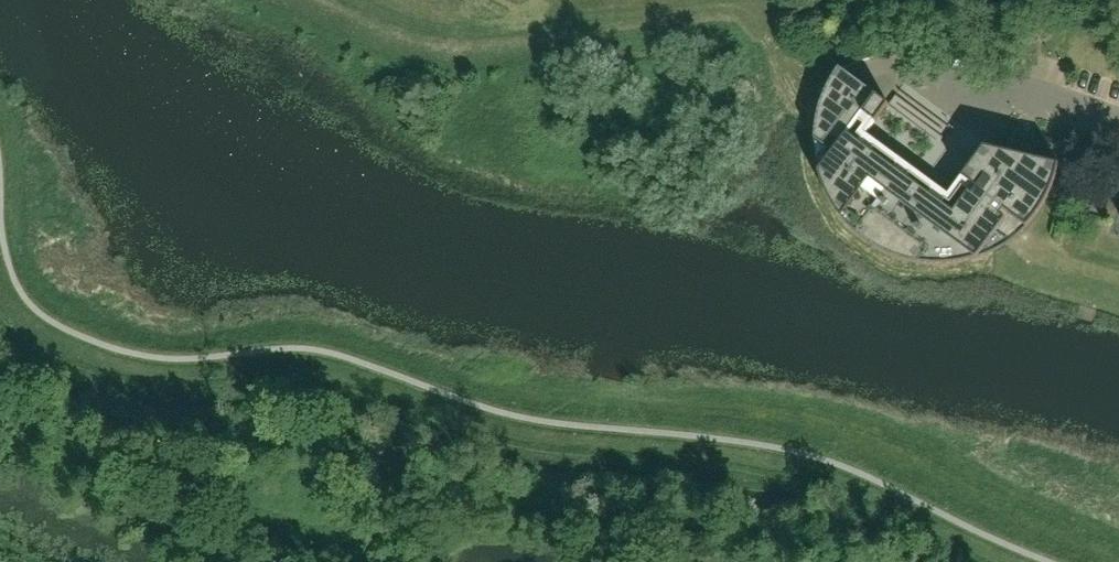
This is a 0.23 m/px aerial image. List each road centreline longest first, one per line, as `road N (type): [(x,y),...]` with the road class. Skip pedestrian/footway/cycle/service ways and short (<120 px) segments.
road 1 (residential): [(912,71),(1118,123)]

